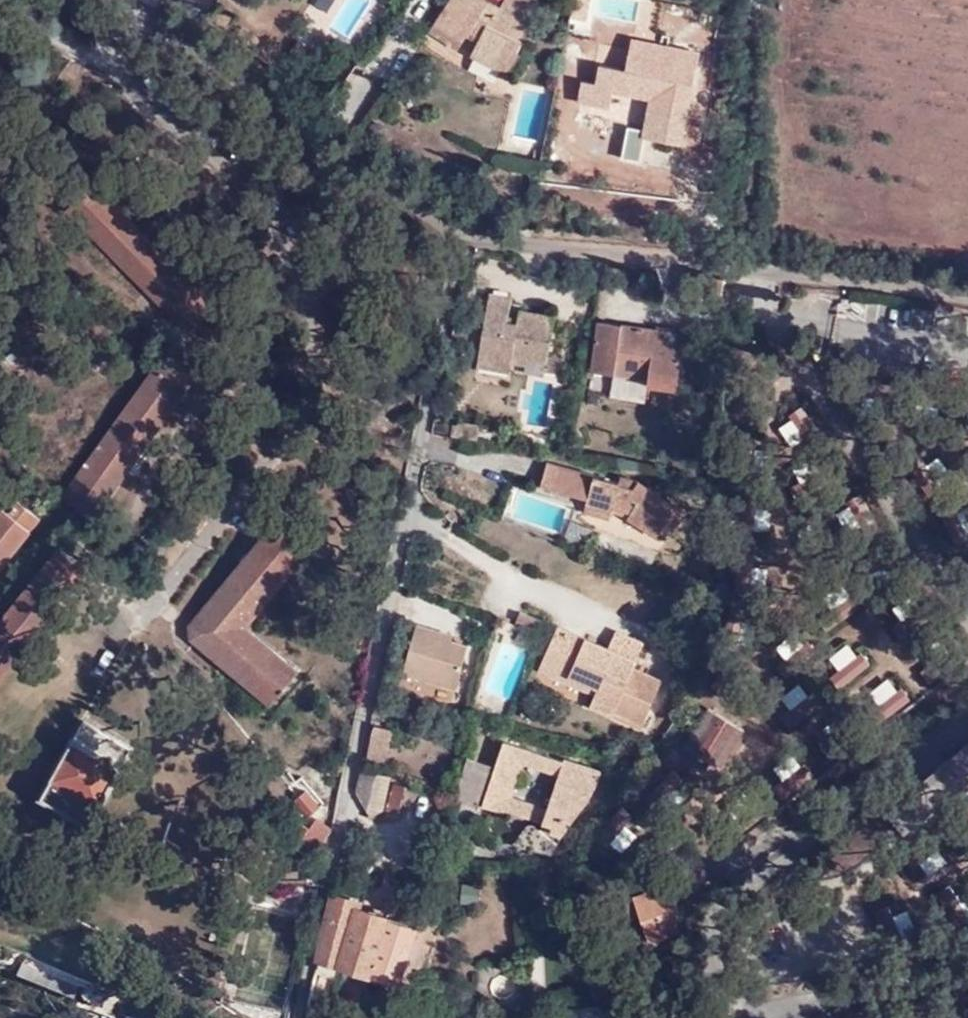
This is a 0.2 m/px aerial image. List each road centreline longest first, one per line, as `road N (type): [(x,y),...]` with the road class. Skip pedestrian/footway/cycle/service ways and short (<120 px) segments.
road 1 (residential): [(467,231),(300,1017)]
road 2 (unclassified): [(967,300),(467,231)]
road 3 (unclassified): [(467,231),(112,0)]

